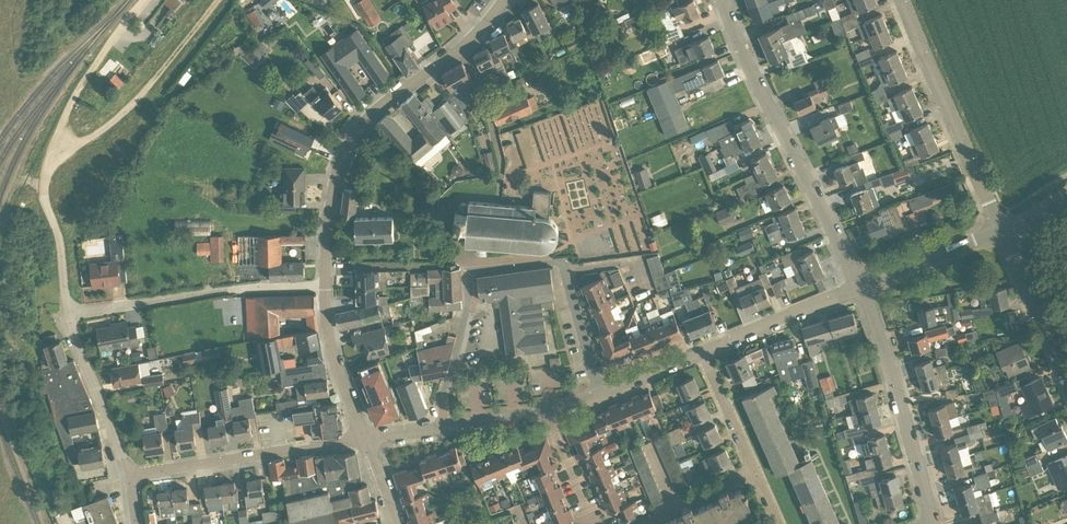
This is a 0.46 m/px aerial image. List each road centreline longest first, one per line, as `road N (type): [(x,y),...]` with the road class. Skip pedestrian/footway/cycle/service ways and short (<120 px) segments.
road 1 (residential): [(325,284),(333,184),(355,137),(464,46),(503,0)]
road 2 (residential): [(71,316),(44,188),(54,144),(75,99),(144,0)]
road 3 (residential): [(860,289),(724,0)]
road 4 (residential): [(445,429),(444,396),(471,298),(470,270),(559,260),(567,272)]
road 5 (residential): [(71,316),(212,292),(325,284)]
road 6 (residential): [(1003,227),(904,0)]
road 7 (residential): [(933,523),(896,383),(860,289)]
road 8 (residential): [(133,475),(368,440)]
road 9 (track): [(51,158),(99,135),(135,102),(220,0)]
road 10 (residential): [(133,475),(71,316)]
road 11 (residential): [(702,352),(860,289)]
road 12 (residential): [(368,440),(335,361),(325,284)]
road 13 (residential): [(860,289),(1003,227)]
road 14 (residential): [(1066,369),(1003,227)]
road 15 (residential): [(756,473),(702,352)]
road 16 (residential): [(634,523),(756,473)]
road 17 (residential): [(602,394),(567,272)]
road 18 (residential): [(596,523),(549,411)]

